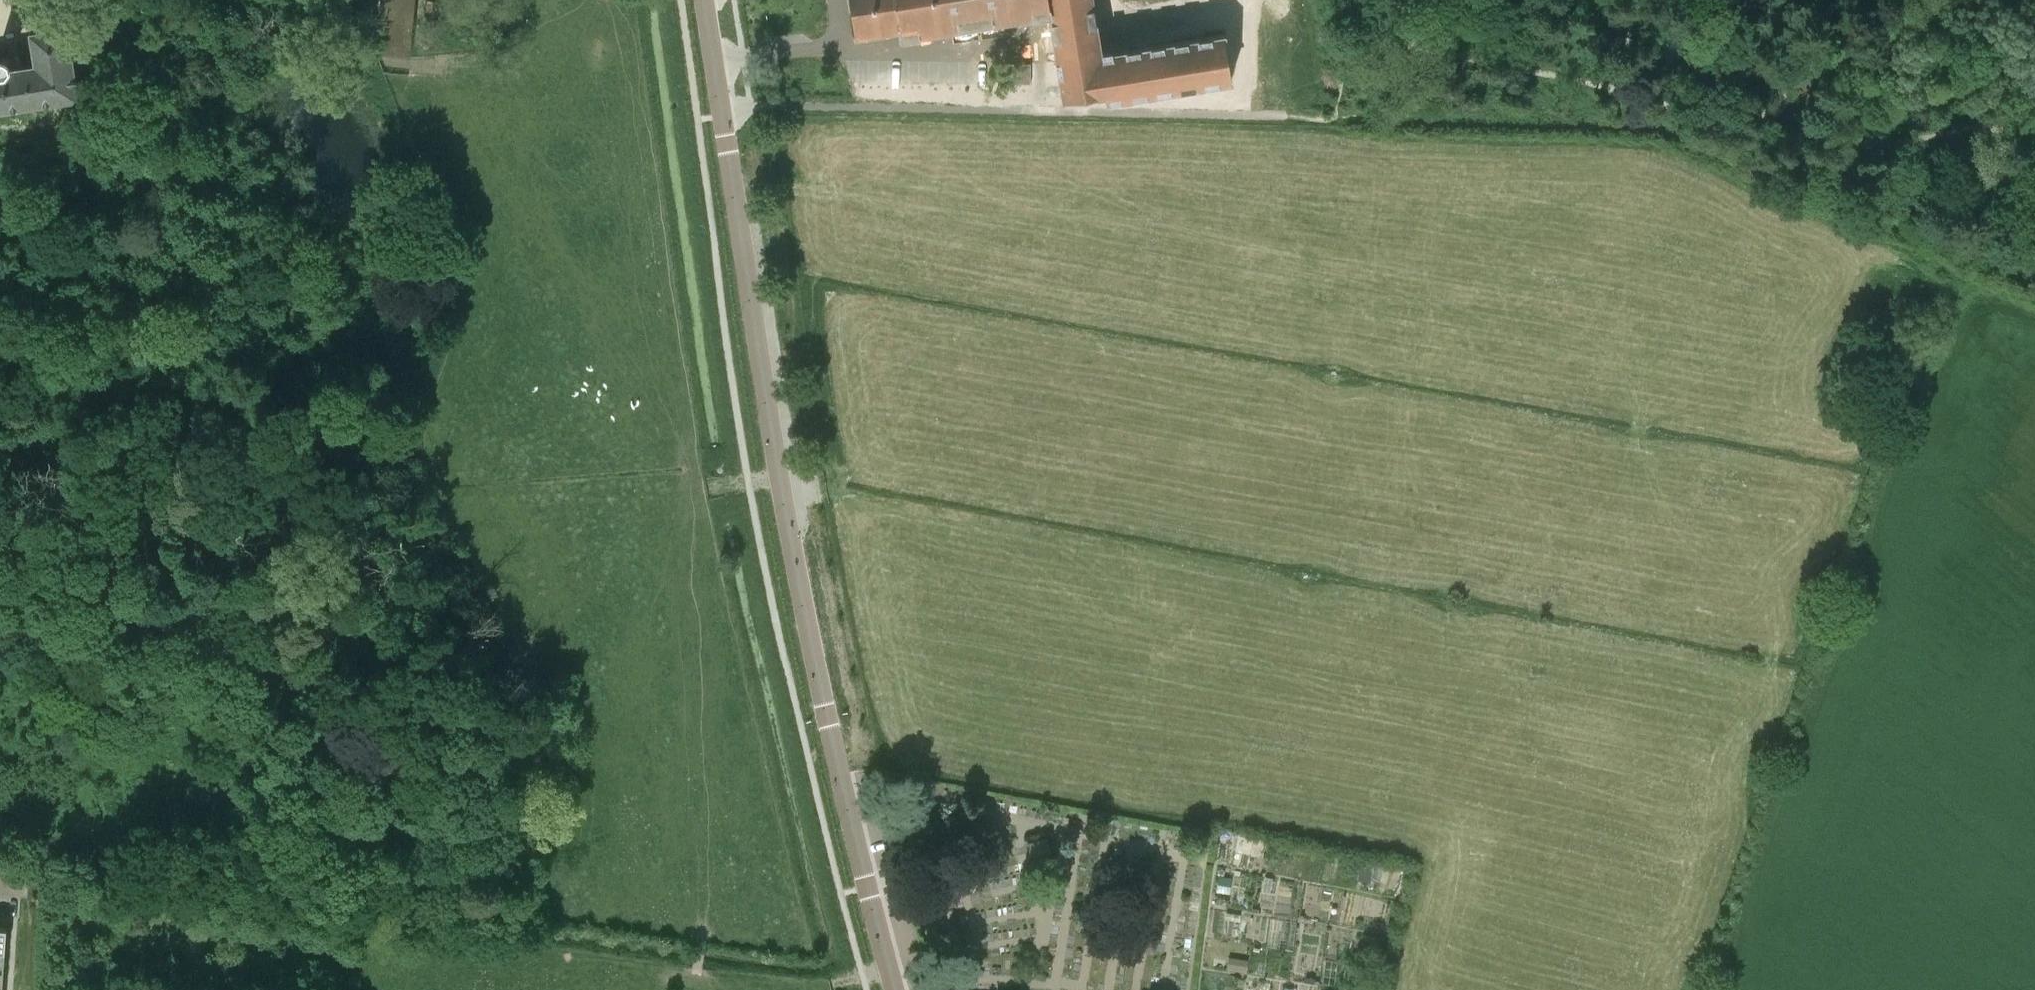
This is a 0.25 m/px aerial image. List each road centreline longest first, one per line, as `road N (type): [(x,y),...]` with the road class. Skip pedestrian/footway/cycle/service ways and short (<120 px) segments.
road 1 (residential): [(898,989),(826,716),(763,406),(705,0)]

